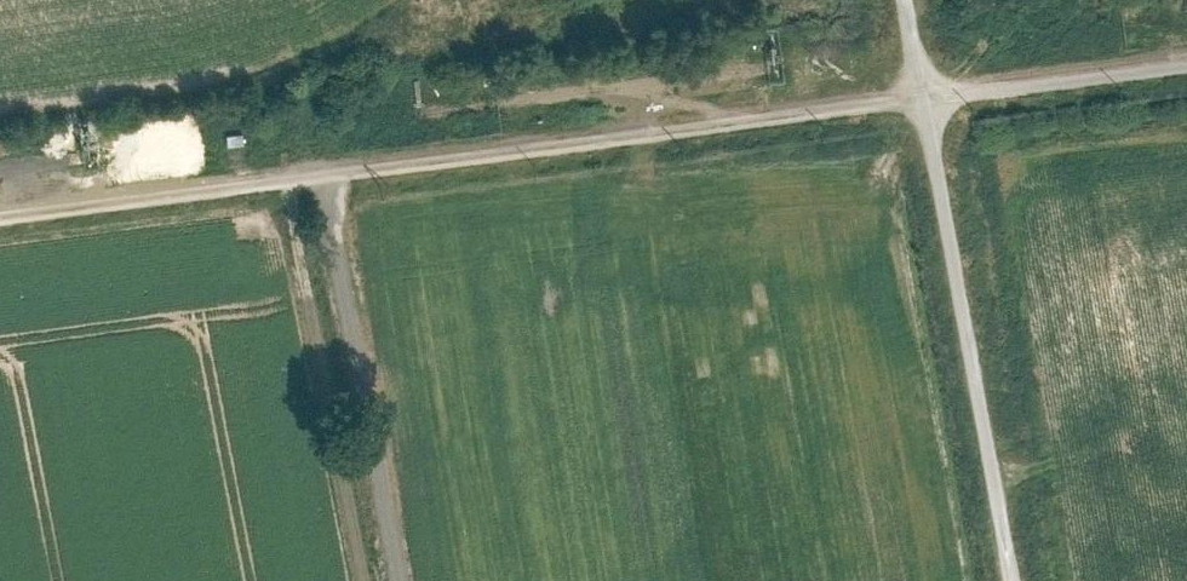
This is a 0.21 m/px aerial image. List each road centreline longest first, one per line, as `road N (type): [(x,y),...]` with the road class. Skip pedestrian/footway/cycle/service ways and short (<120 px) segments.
road 1 (track): [(1186,60),(0,216)]
road 2 (track): [(906,0),(1016,580)]
road 3 (track): [(321,173),(399,580)]

